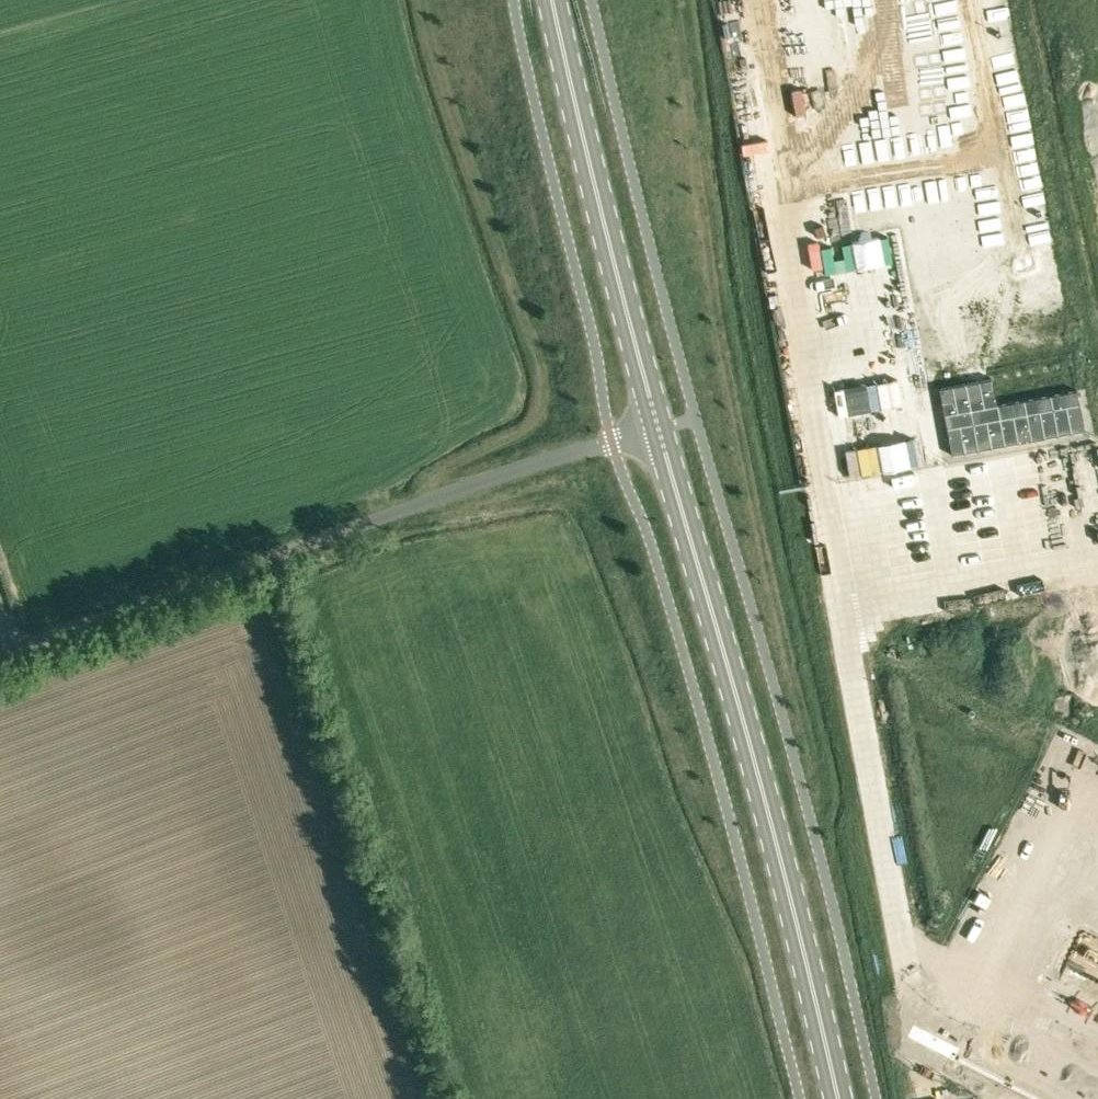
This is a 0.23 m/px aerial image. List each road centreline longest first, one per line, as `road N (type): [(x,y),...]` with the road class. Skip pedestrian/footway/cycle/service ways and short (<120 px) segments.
road 1 (unclassified): [(0,653),(658,426)]
road 2 (secondary): [(837,1098),(773,830),(658,426)]
road 3 (secondary): [(658,426),(553,0)]

